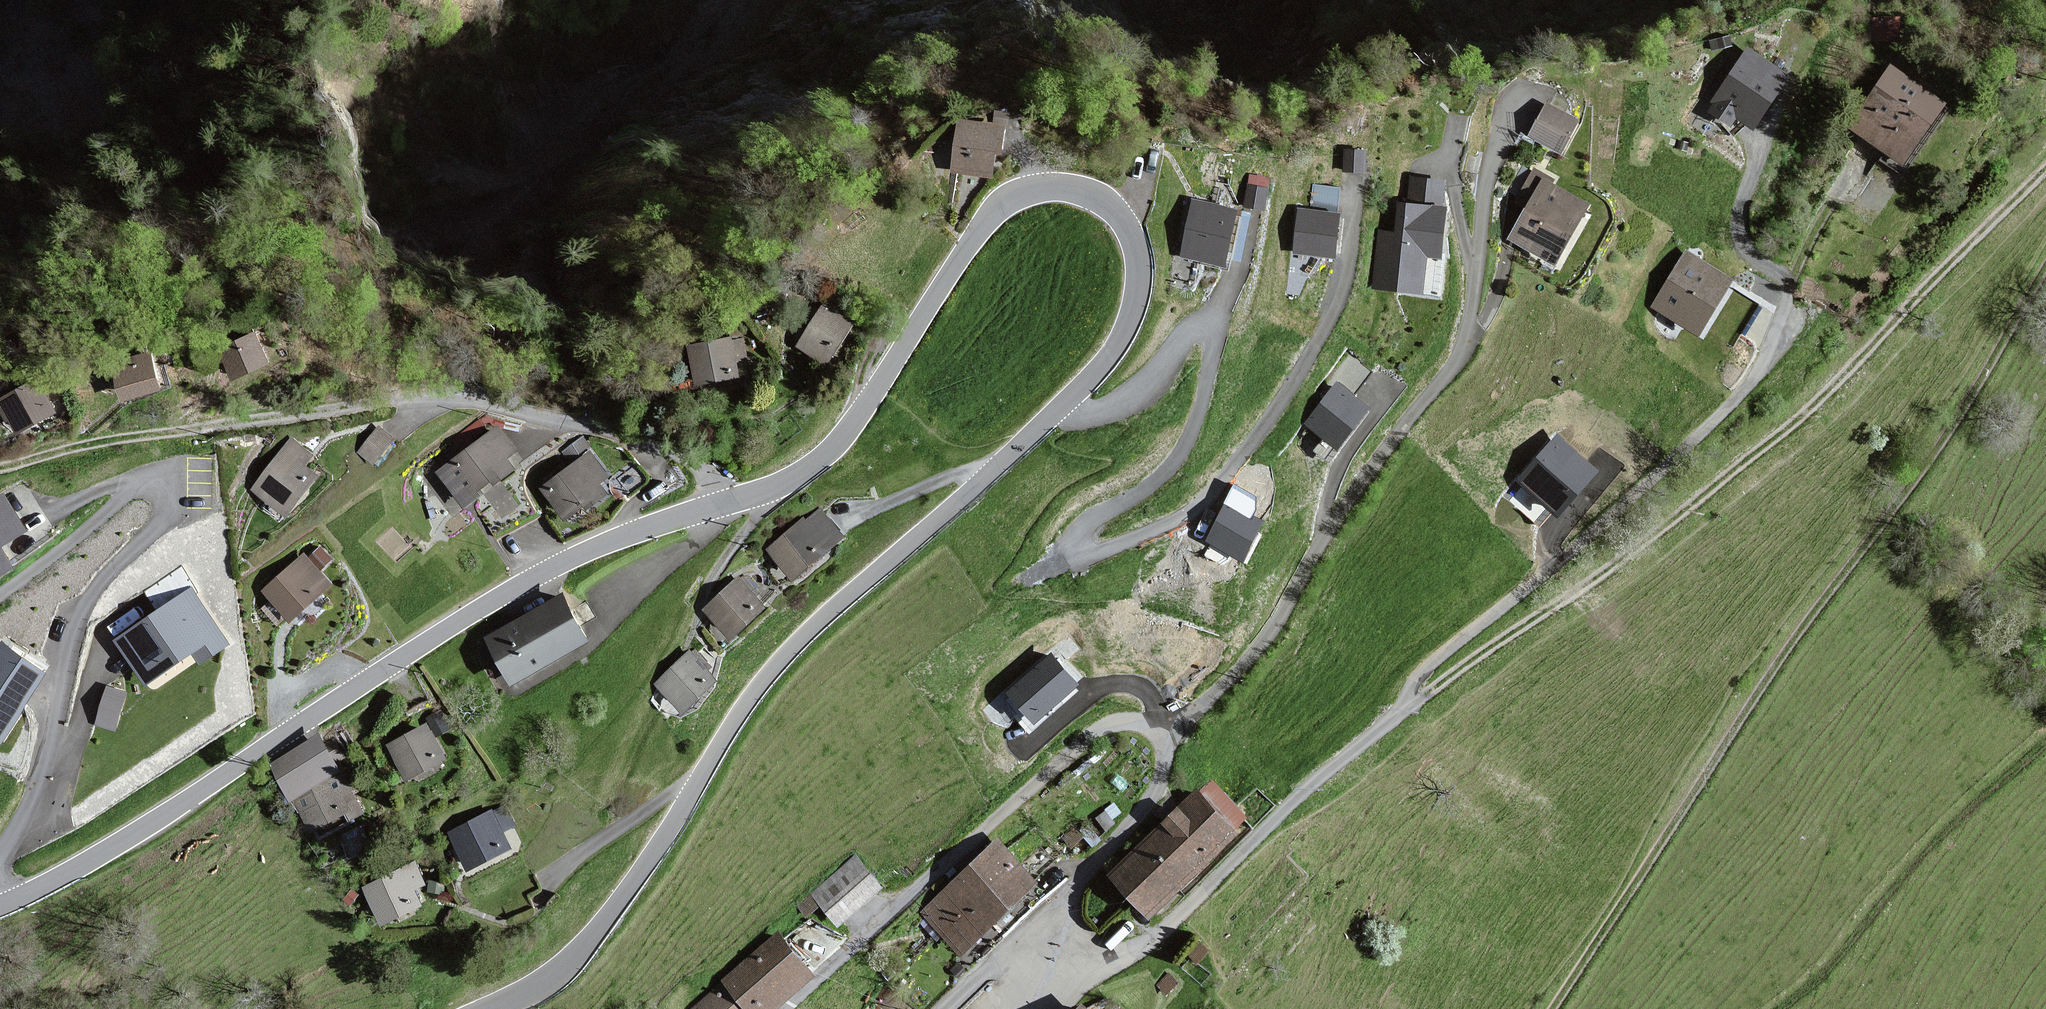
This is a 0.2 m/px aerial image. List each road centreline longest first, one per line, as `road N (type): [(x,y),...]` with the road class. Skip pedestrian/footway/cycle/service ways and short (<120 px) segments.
road 1 (tertiary): [(487,1008),(557,975),(585,947),(778,663),(1115,348),(1139,277),(1135,244),(1110,206),(1061,186),(1009,197),(987,217),(845,433),(806,469),(563,560),(88,862),(0,907)]
road 2 (track): [(1552,1008),(1817,605),(1961,413),(2045,271)]
road 3 (track): [(2045,166),(1820,400),(1613,567),(1403,712)]
road 4 (residential): [(1159,732),(1125,721),(1092,732),(784,1008)]
road 5 (residential): [(945,1008),(1141,810),(1164,765),(1159,732)]

